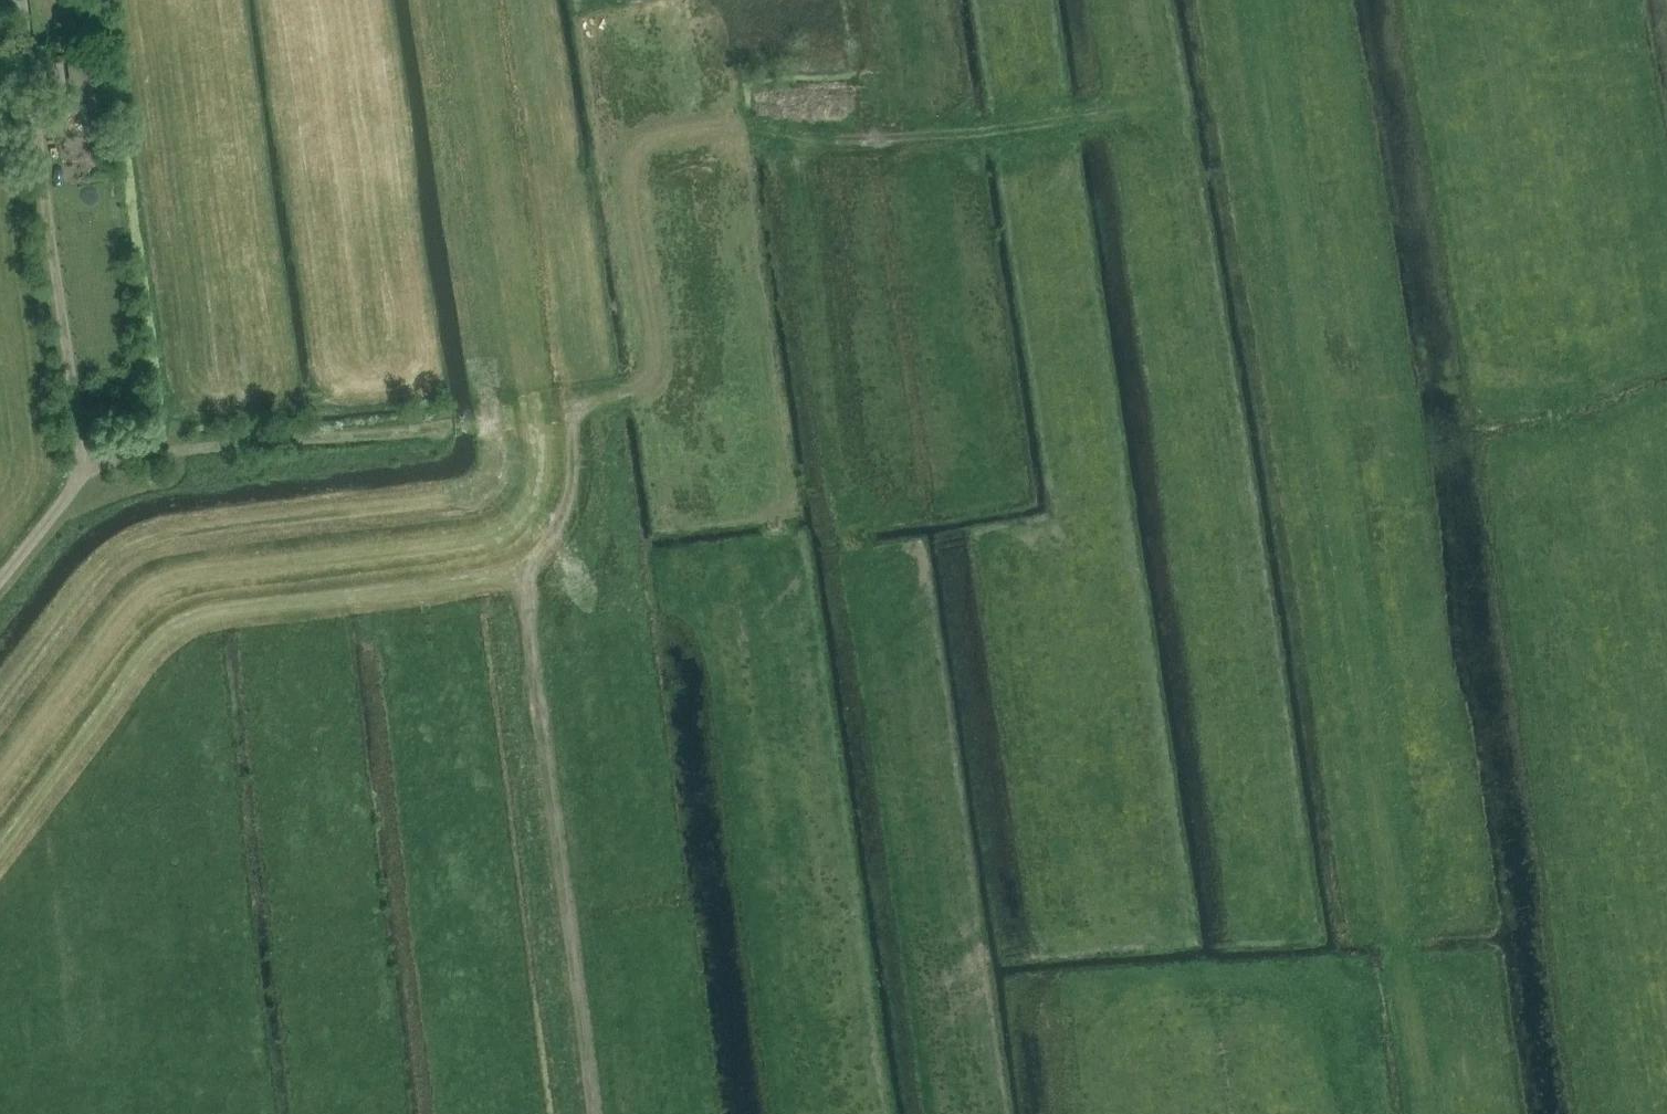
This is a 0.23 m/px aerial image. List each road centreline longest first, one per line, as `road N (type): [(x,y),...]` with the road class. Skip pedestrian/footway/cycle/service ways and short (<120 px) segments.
road 1 (track): [(23,0),(89,475)]

